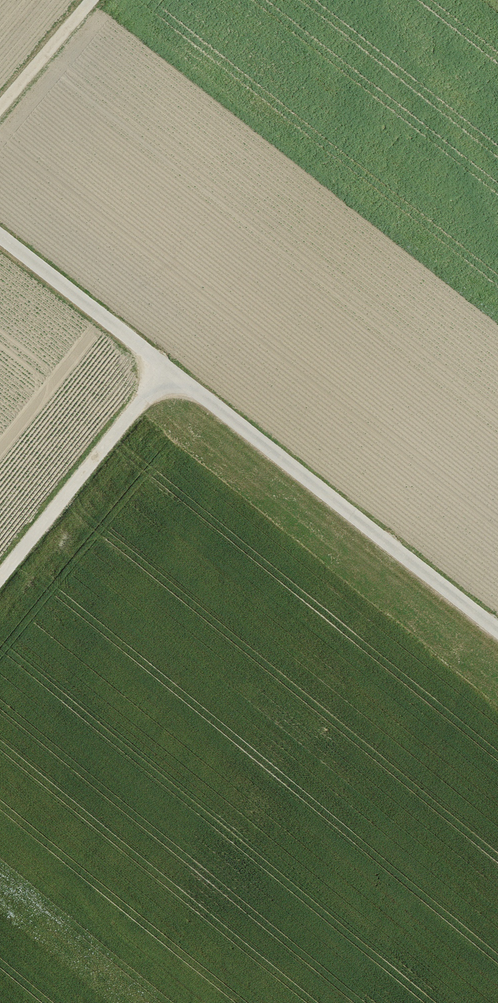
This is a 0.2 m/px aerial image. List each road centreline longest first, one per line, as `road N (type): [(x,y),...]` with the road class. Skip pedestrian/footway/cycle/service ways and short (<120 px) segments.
road 1 (unclassified): [(168,369),(497,630)]
road 2 (unclassified): [(0,580),(168,369)]
road 3 (unclassified): [(0,235),(168,369)]
road 4 (track): [(0,108),(92,0)]

